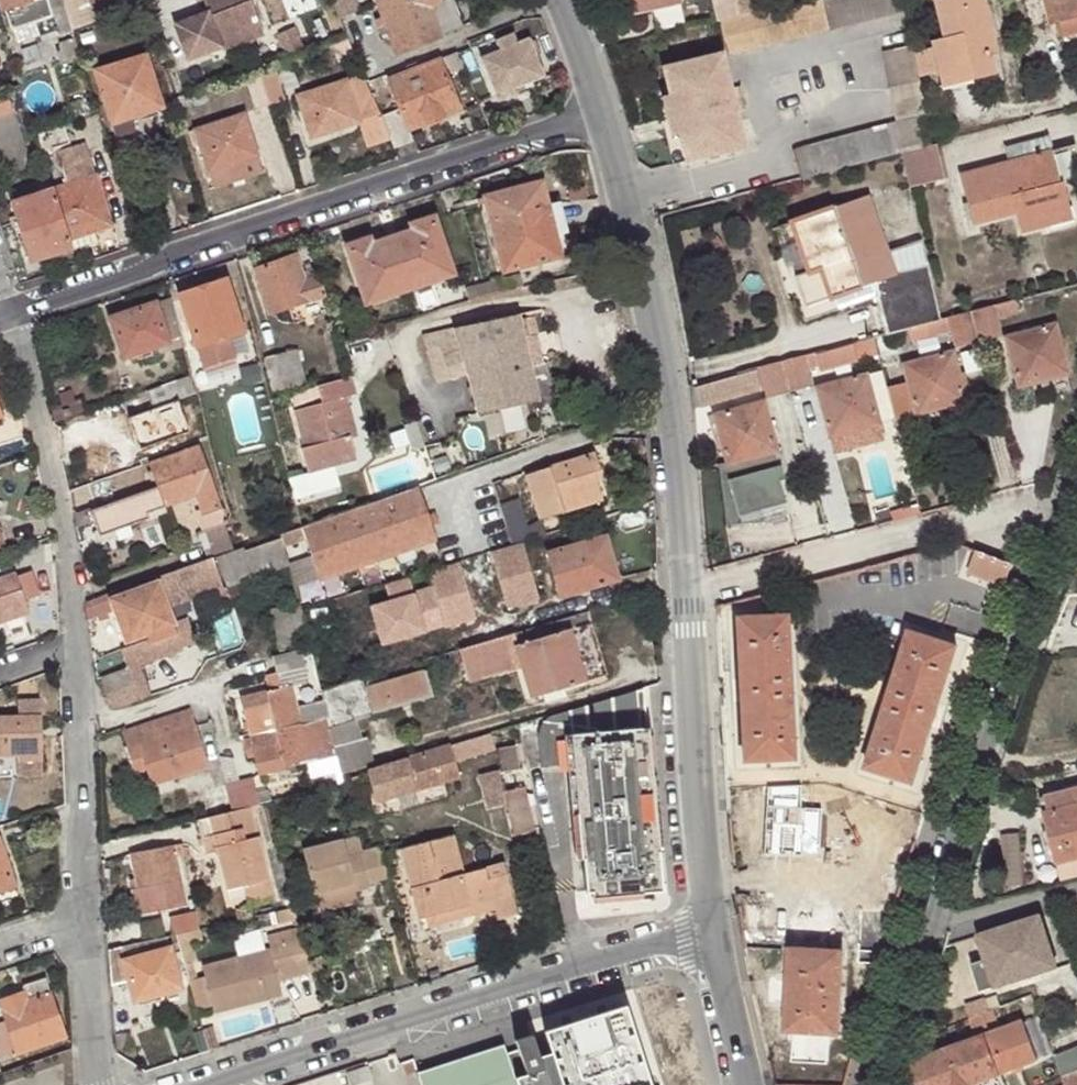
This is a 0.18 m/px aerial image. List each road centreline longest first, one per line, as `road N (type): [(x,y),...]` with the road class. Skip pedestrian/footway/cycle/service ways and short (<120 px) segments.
road 1 (residential): [(601,108),(13,308)]
road 2 (unclassified): [(882,1084),(971,800),(1076,504)]
road 3 (unclassified): [(213,1084),(715,927)]
road 4 (tertiary): [(601,108),(631,190),(662,352),(692,592)]
road 5 (residential): [(692,592),(1063,489)]
road 6 (residential): [(13,308),(60,491),(72,648)]
road 7 (tertiary): [(692,592),(715,927)]
road 8 (residential): [(72,648),(84,925)]
road 9 (residential): [(84,925),(95,1060),(112,1084)]
road 10 (tertiary): [(715,927),(750,1084)]

